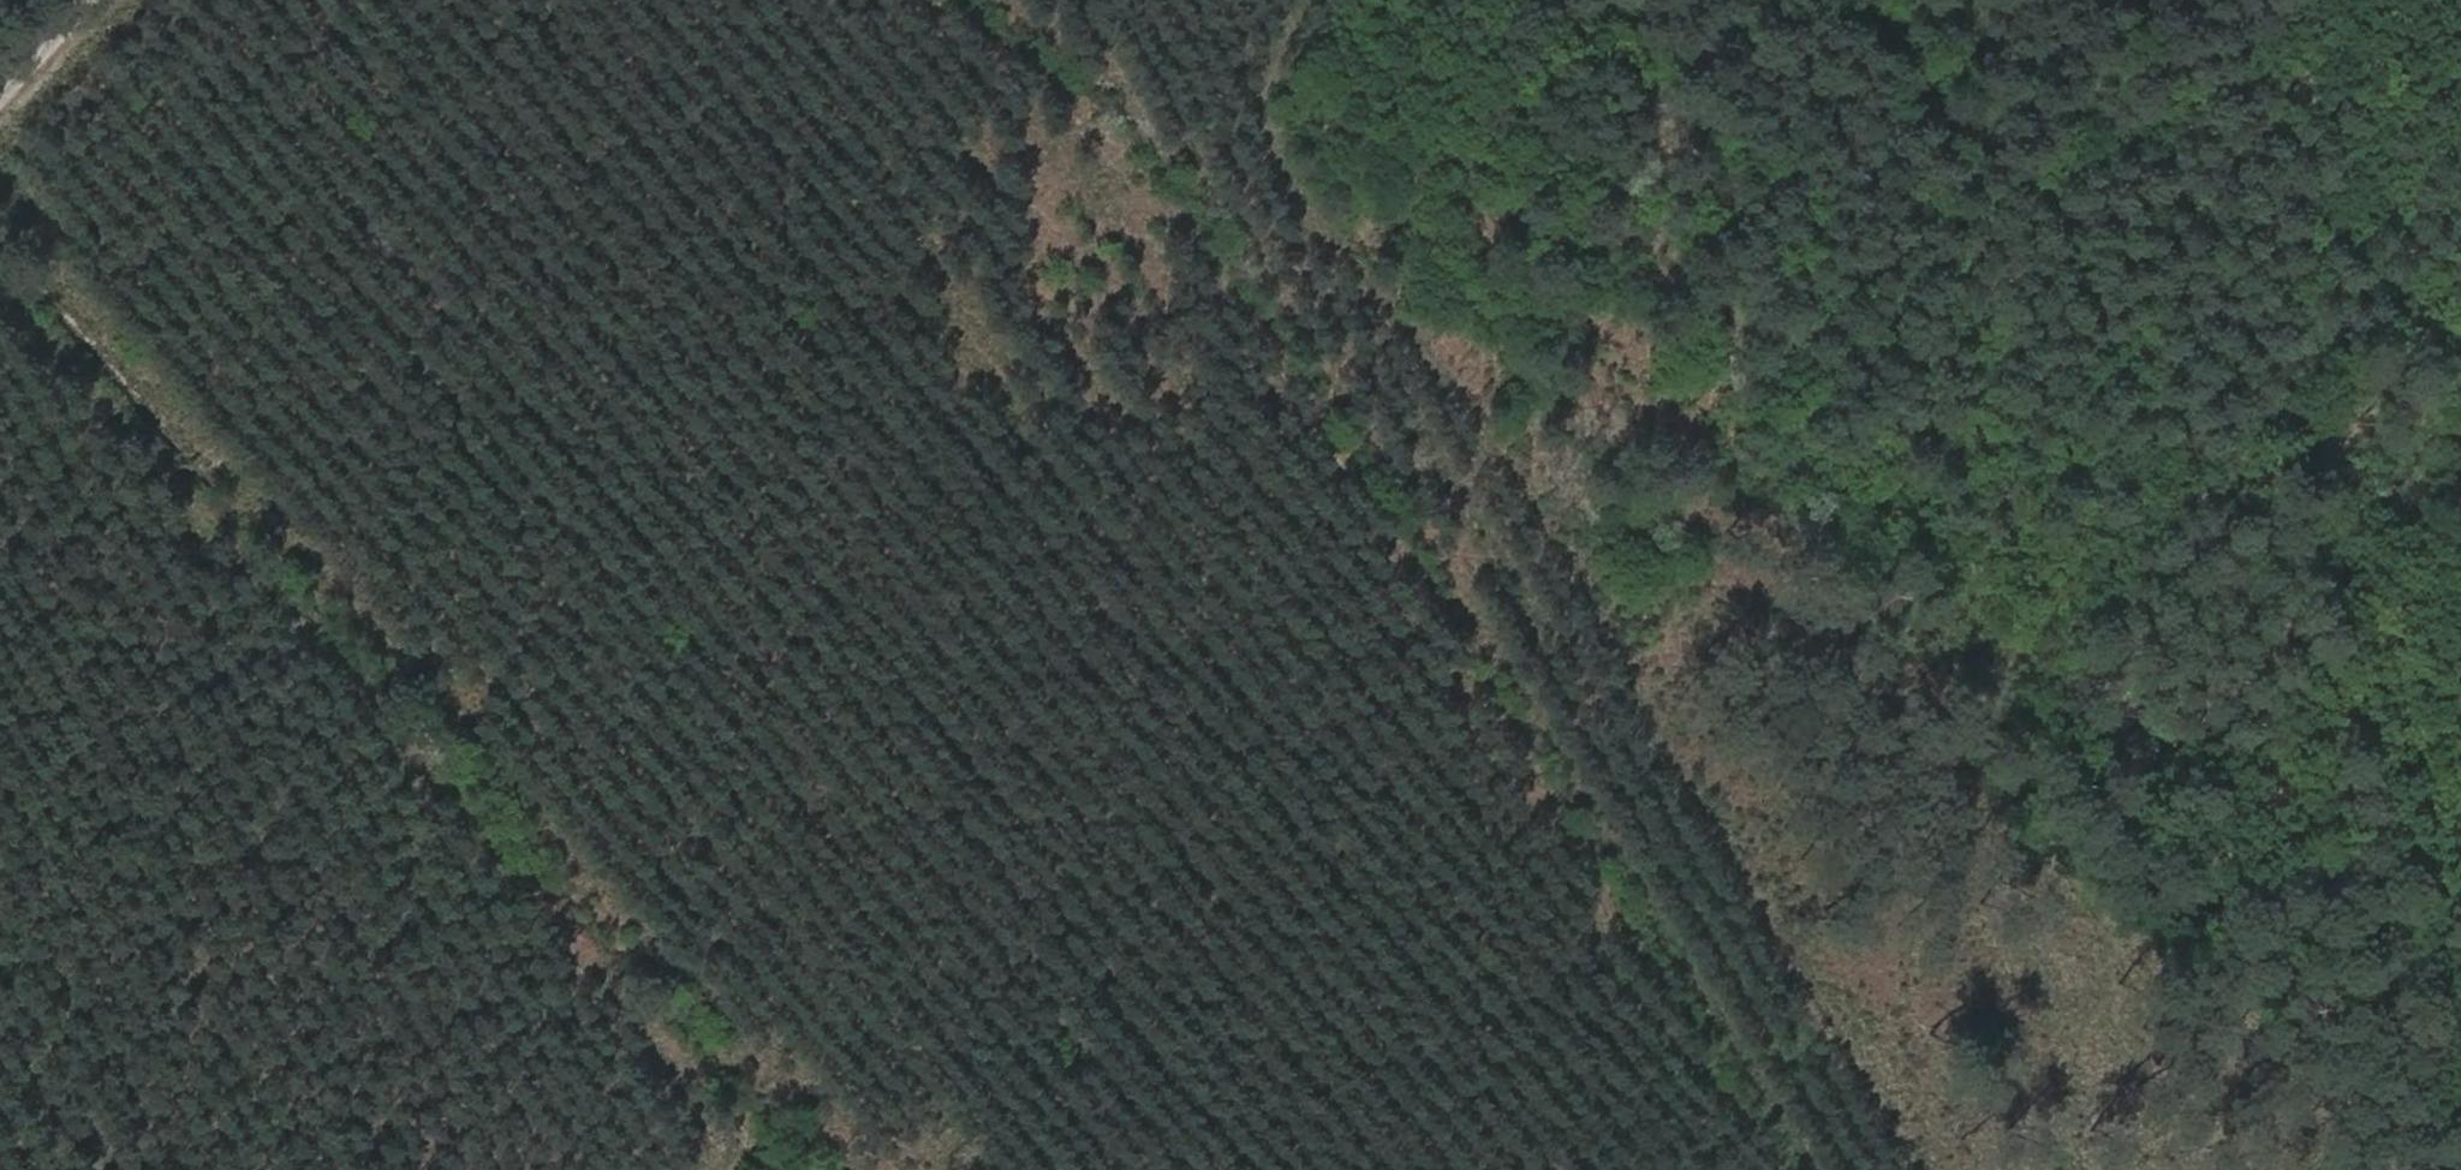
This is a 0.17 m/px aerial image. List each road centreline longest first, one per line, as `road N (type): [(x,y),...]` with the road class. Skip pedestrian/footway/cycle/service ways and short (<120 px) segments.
road 1 (track): [(1825,0),(2027,183)]
road 2 (track): [(85,0),(0,97)]

